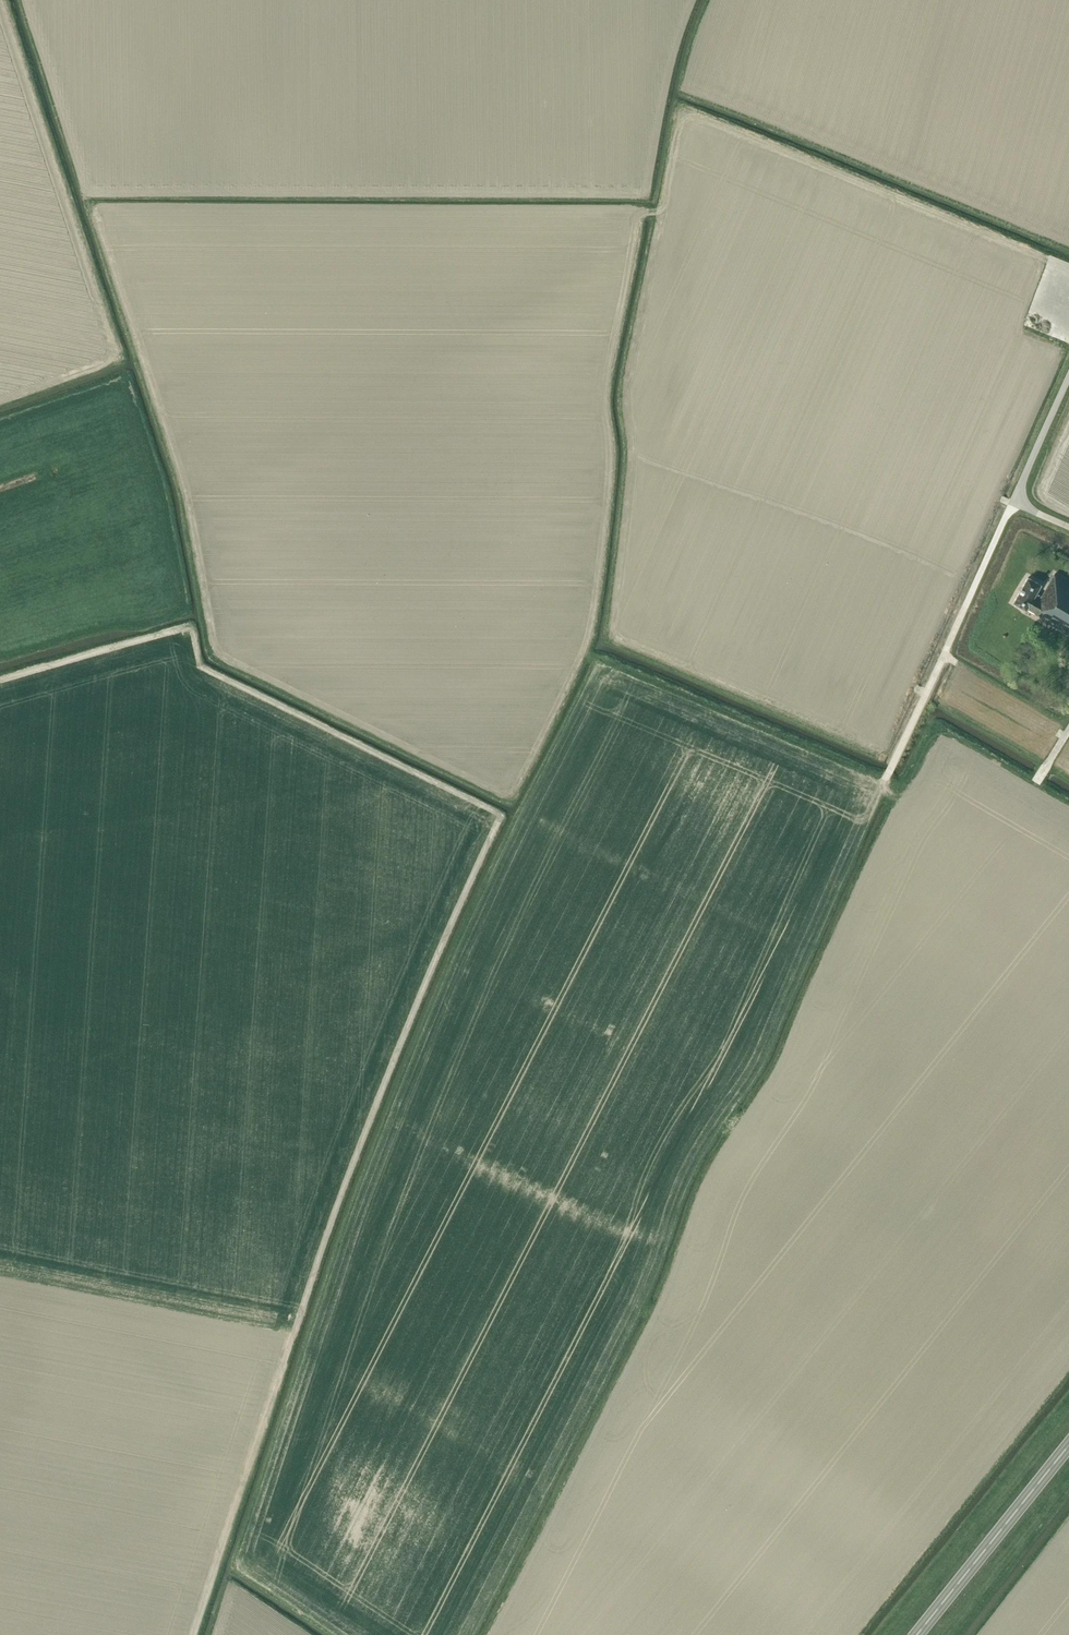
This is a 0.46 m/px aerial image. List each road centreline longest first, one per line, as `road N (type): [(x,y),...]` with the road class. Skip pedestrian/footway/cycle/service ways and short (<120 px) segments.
road 1 (trunk): [(917,1634),(1068,1446)]
road 2 (unclassified): [(997,527),(1068,367)]

